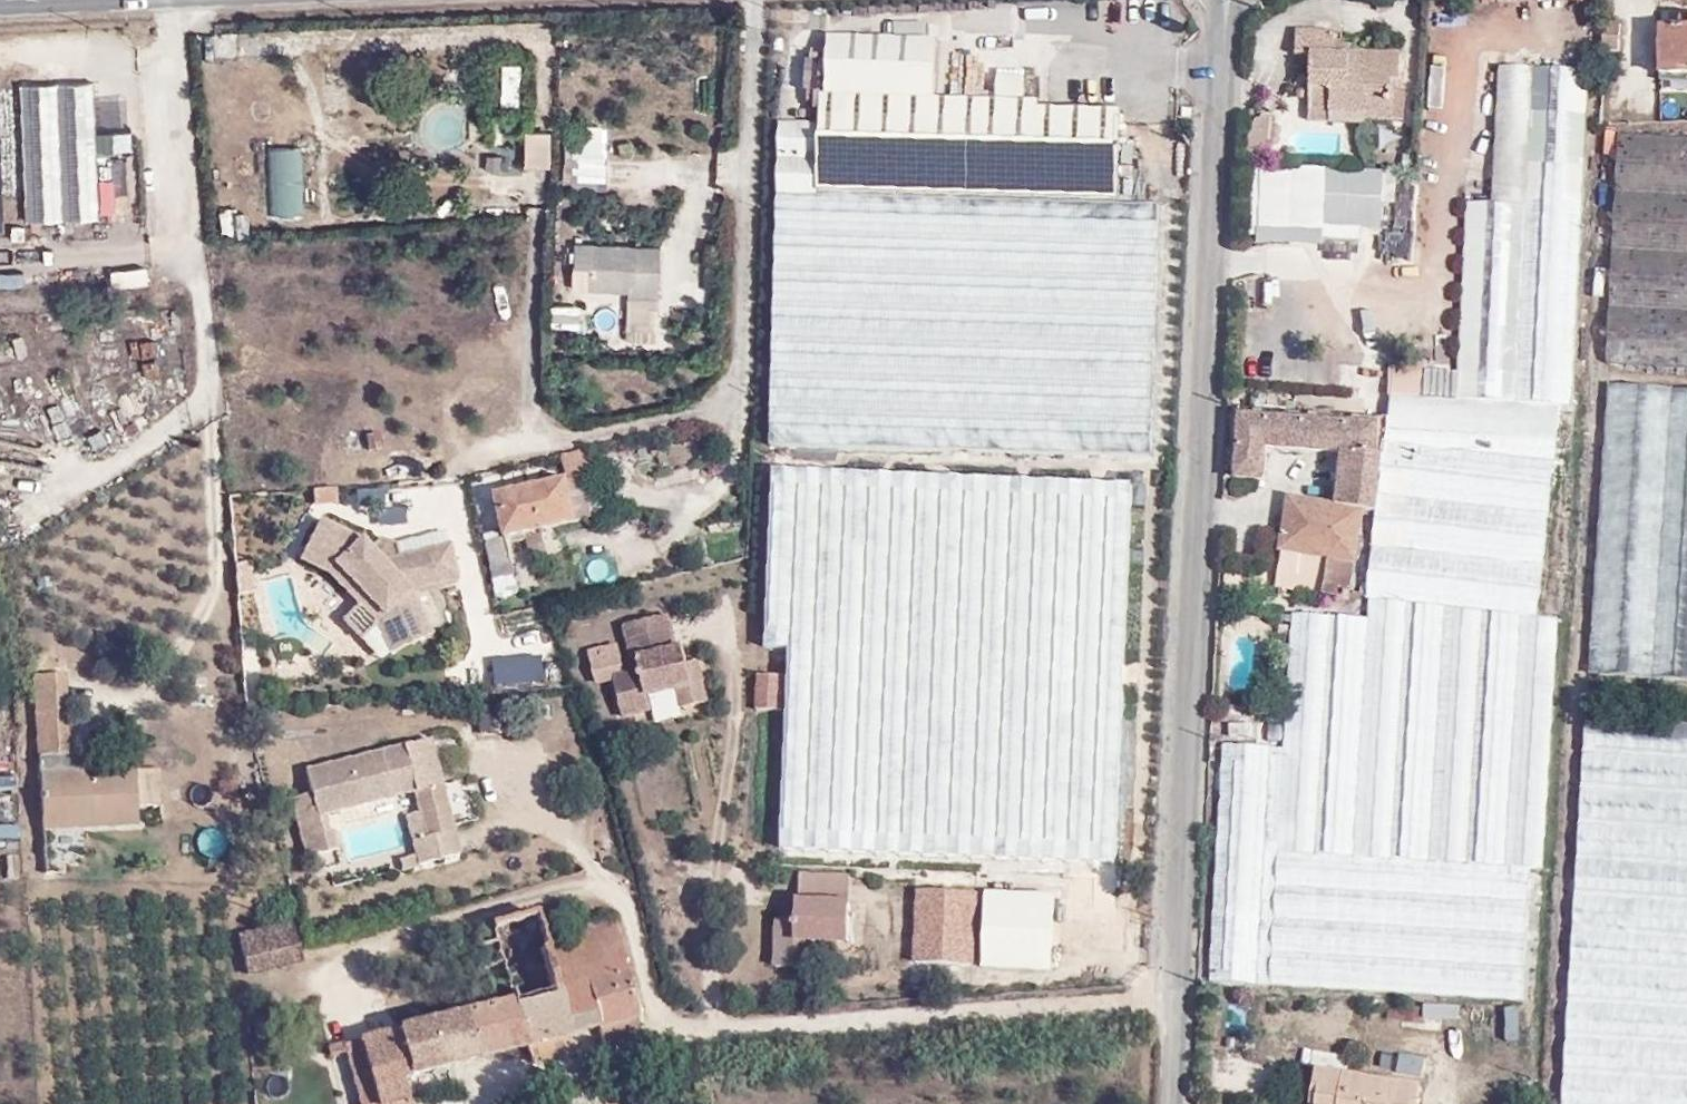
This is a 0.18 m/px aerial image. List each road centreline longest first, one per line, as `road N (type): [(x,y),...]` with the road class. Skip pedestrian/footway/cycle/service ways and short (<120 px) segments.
road 1 (unclassified): [(1168,1103),(1226,0)]

